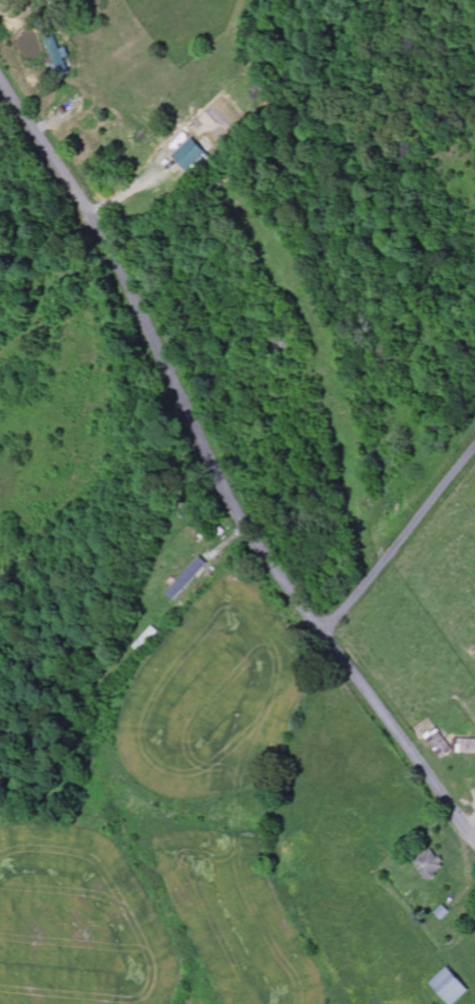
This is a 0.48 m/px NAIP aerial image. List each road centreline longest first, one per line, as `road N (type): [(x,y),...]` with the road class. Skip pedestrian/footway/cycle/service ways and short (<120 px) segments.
road 1 (residential): [(474,839),(240,519),(95,216),(0,76)]
road 2 (residential): [(474,447),(323,635)]

